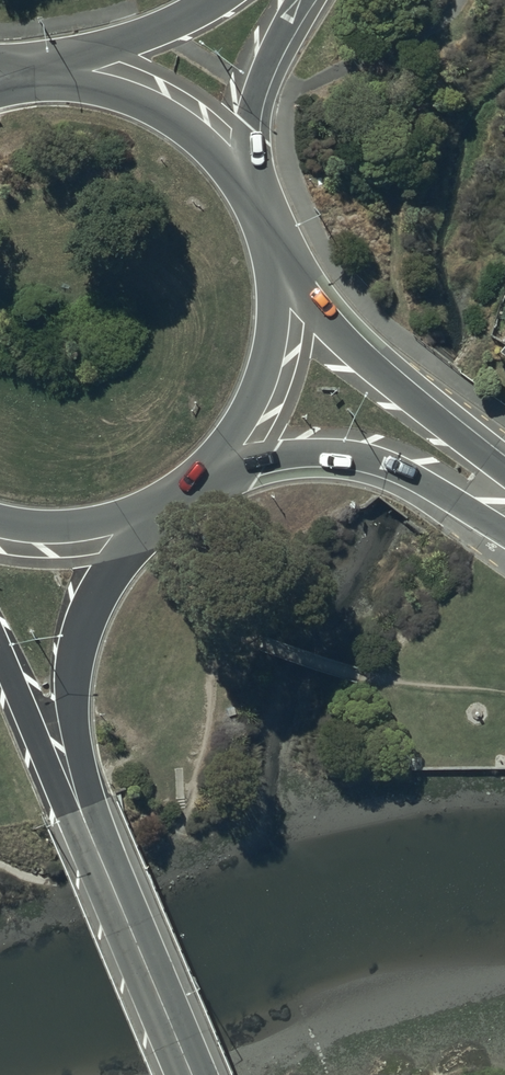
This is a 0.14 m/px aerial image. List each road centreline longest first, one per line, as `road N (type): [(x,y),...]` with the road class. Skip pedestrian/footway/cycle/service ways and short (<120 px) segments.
road 1 (secondary): [(504,533),(385,464),(334,454),(202,469)]
road 2 (trunk): [(160,500),(102,587),(80,637),(73,682),(75,798)]
road 3 (secondary): [(273,278),(504,470)]
road 4 (trunk): [(190,1074),(75,798)]
road 5 (trunk): [(43,83),(94,86),(186,127),(251,204)]
road 6 (trunk): [(301,0),(263,69),(250,116),(251,204)]
road 7 (trunk): [(273,278),(273,331),(261,382),(237,429),(202,469)]
road 8 (trunk): [(43,83),(213,0)]
road 9 (trunk): [(160,500),(111,520),(59,528),(0,521)]
road 10 (trunk): [(75,798),(33,731),(0,652)]

